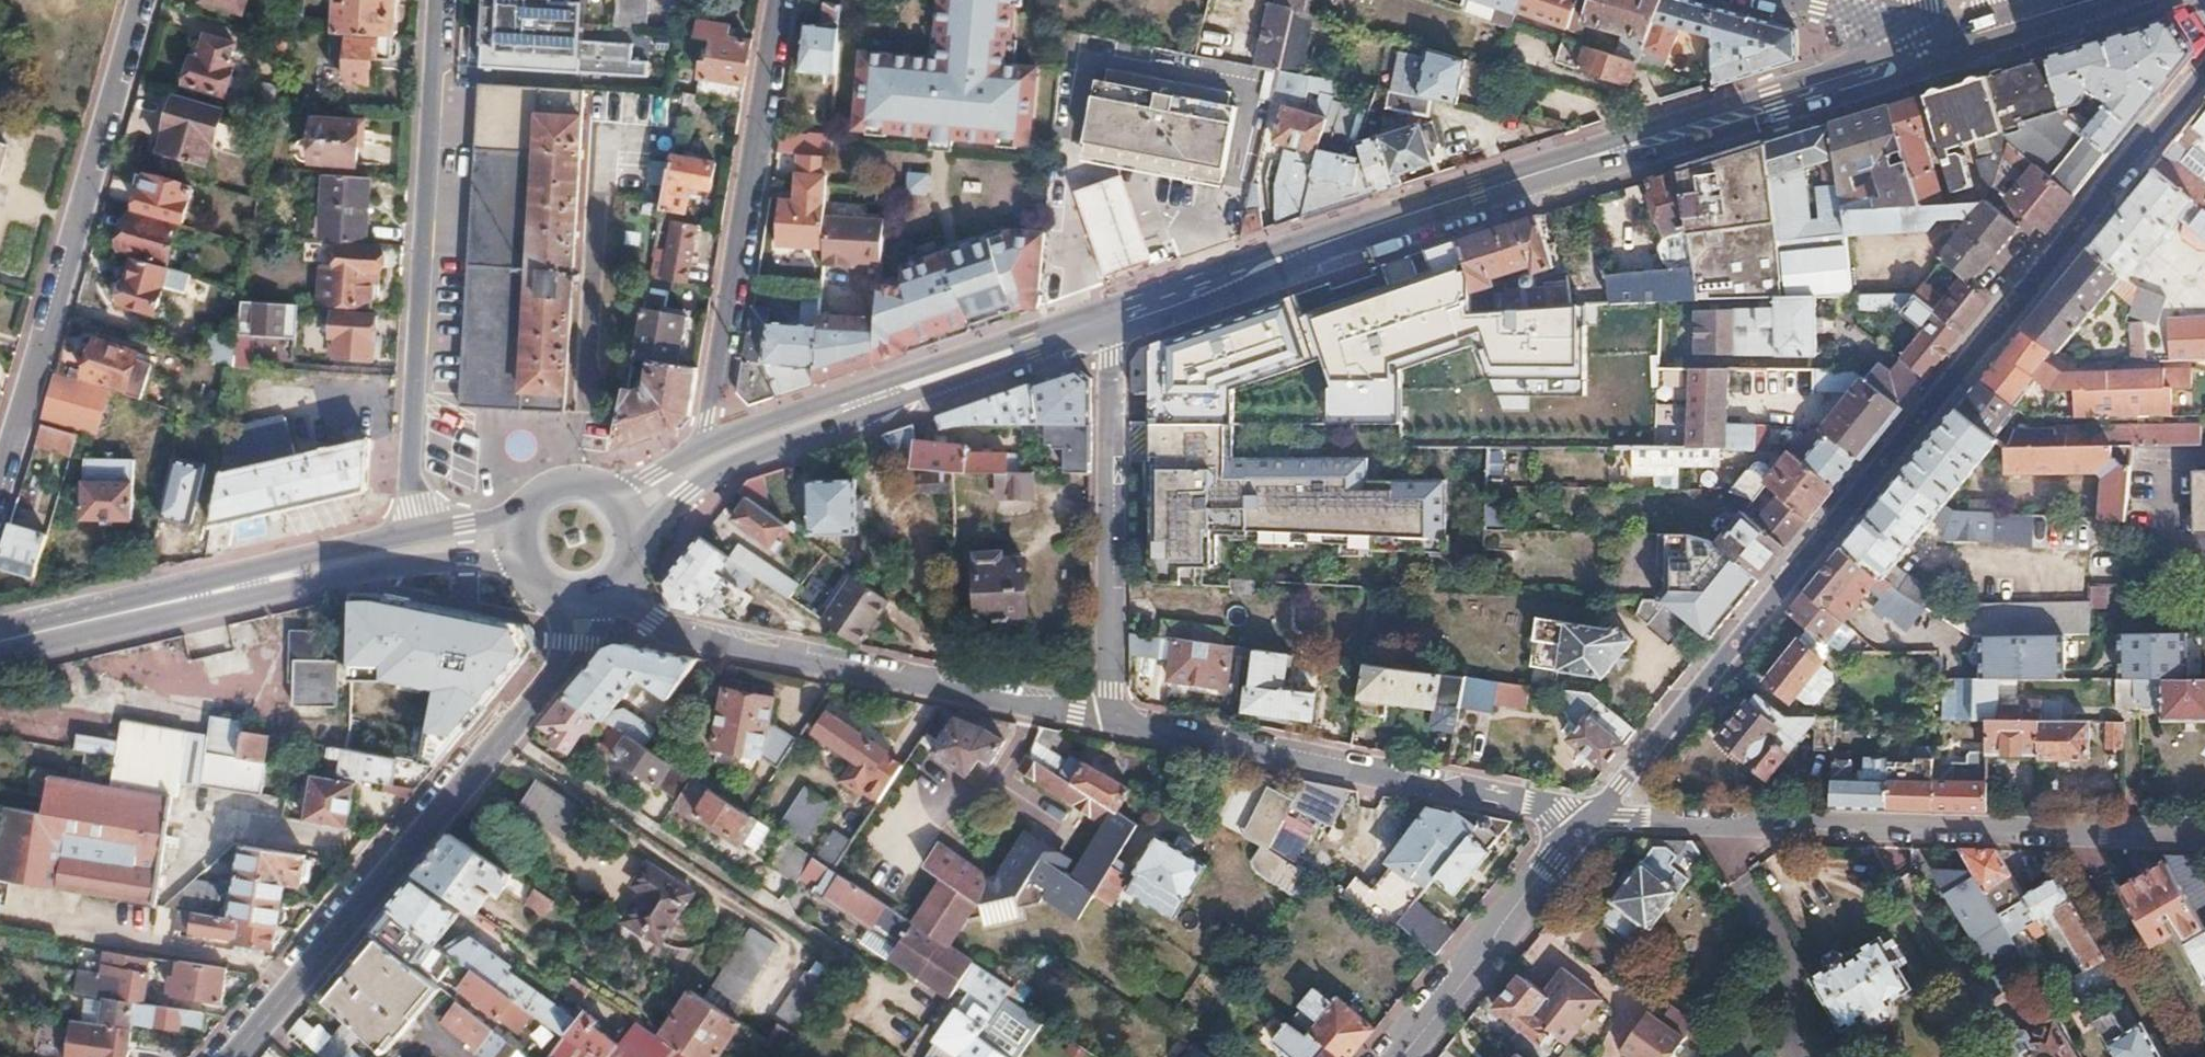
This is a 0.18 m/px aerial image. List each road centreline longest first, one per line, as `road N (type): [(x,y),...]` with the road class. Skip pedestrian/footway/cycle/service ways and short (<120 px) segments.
road 1 (secondary): [(1591,820),(2204,78)]
road 2 (primary): [(1103,332),(1597,169),(1796,115)]
road 3 (primary): [(1879,57),(1271,250)]
road 4 (residential): [(1591,820),(2204,838)]
road 5 (primary): [(1271,250),(706,445)]
road 6 (residential): [(423,533),(409,468),(435,0)]
road 7 (residential): [(157,0),(0,507)]
road 8 (secondary): [(618,592),(650,620),(705,643),(1123,723)]
road 9 (primary): [(639,549),(652,523),(708,472),(1103,332)]
road 10 (primary): [(28,637),(390,566),(490,567),(525,578)]
road 11 (secondary): [(1123,723),(1527,800),(1558,813),(1574,837)]
road 12 (residential): [(777,0),(706,445)]
road 13 (residential): [(500,738),(230,1056)]
road 14 (primary): [(423,533),(28,637)]
road 15 (unclassified): [(500,738),(844,957)]
road 16 (residential): [(1103,332),(1113,362),(1112,691),(1123,723)]
road 17 (primary): [(1796,115),(2132,0)]
road 18 (secondary): [(1574,837),(1395,1056)]
road 19 (residential): [(1271,250),(1244,273),(1119,316),(1103,332)]
road 20 (primary): [(2059,0),(1879,57)]
road 21 (residential): [(1879,57),(1864,14),(1782,0)]

